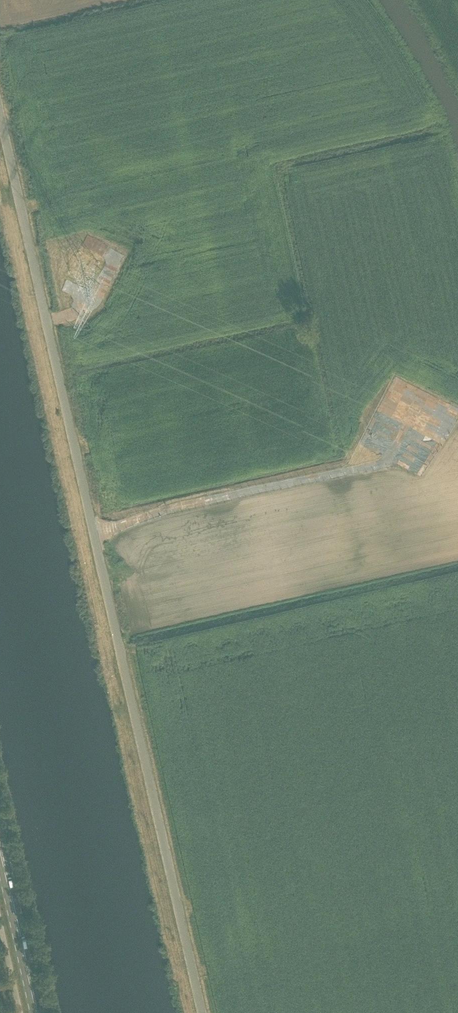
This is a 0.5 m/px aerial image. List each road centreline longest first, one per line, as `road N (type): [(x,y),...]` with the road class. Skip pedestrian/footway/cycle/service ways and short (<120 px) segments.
road 1 (unclassified): [(202,1012),(0,139)]
road 2 (secondary): [(37,1012),(0,850)]

